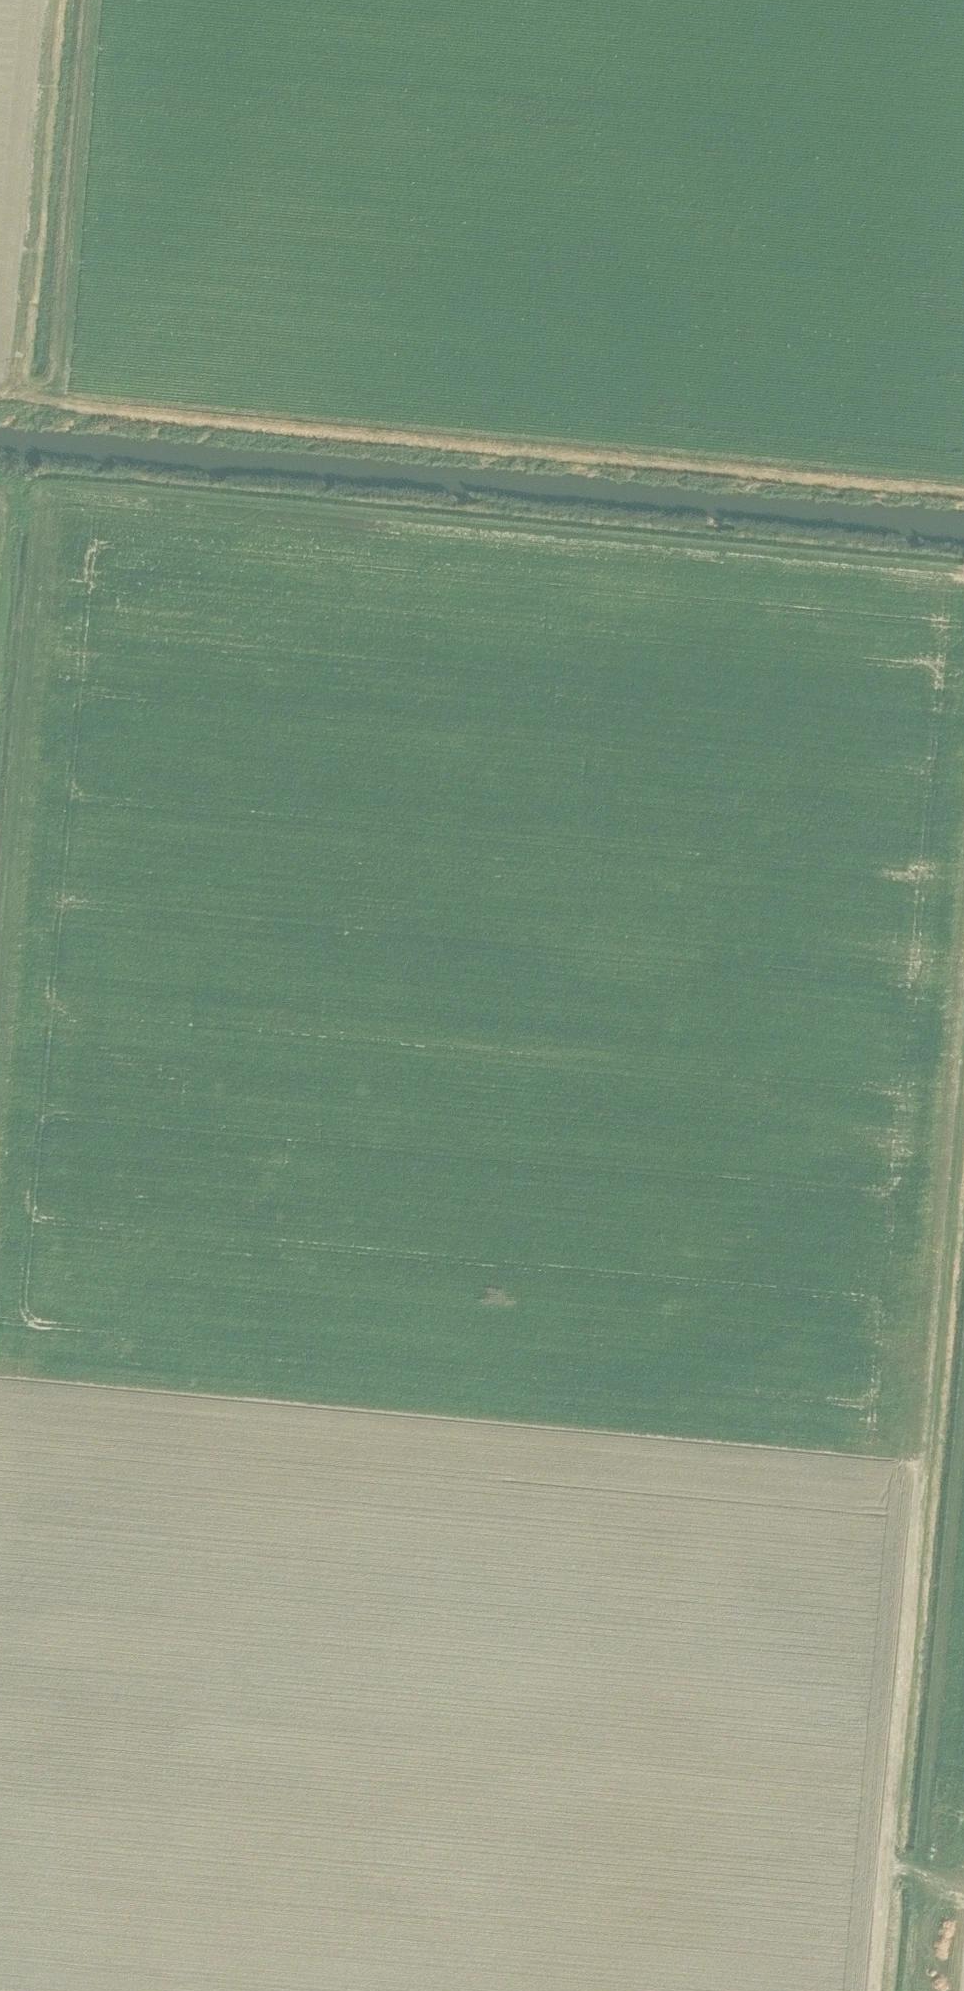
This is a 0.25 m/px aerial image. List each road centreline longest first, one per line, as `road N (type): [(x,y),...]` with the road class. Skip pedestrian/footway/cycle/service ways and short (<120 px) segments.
road 1 (track): [(923,1482),(877,1990)]

